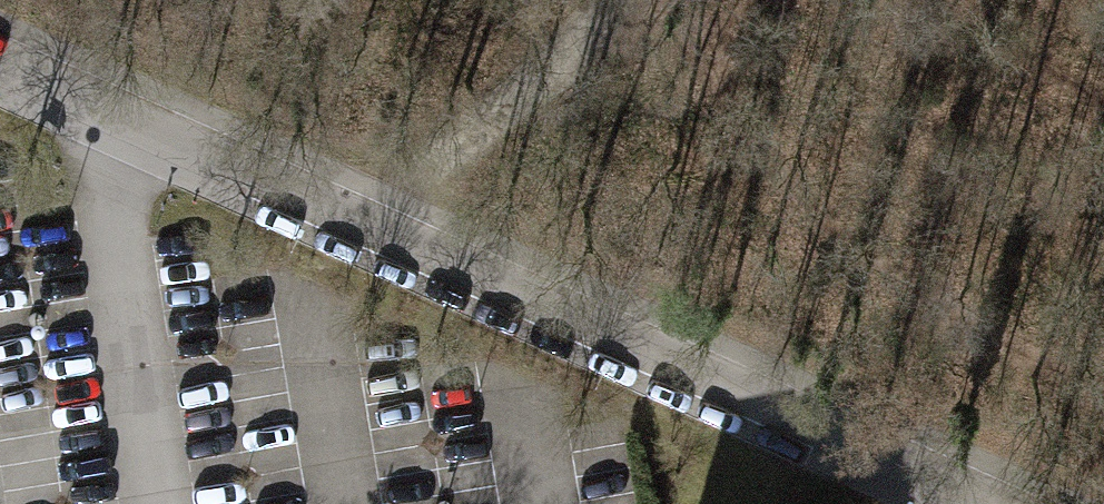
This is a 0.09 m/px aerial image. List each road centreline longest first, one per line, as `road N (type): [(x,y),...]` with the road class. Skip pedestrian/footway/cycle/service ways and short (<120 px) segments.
road 1 (residential): [(957,501),(0,80)]
road 2 (track): [(348,236),(532,83),(596,0)]

